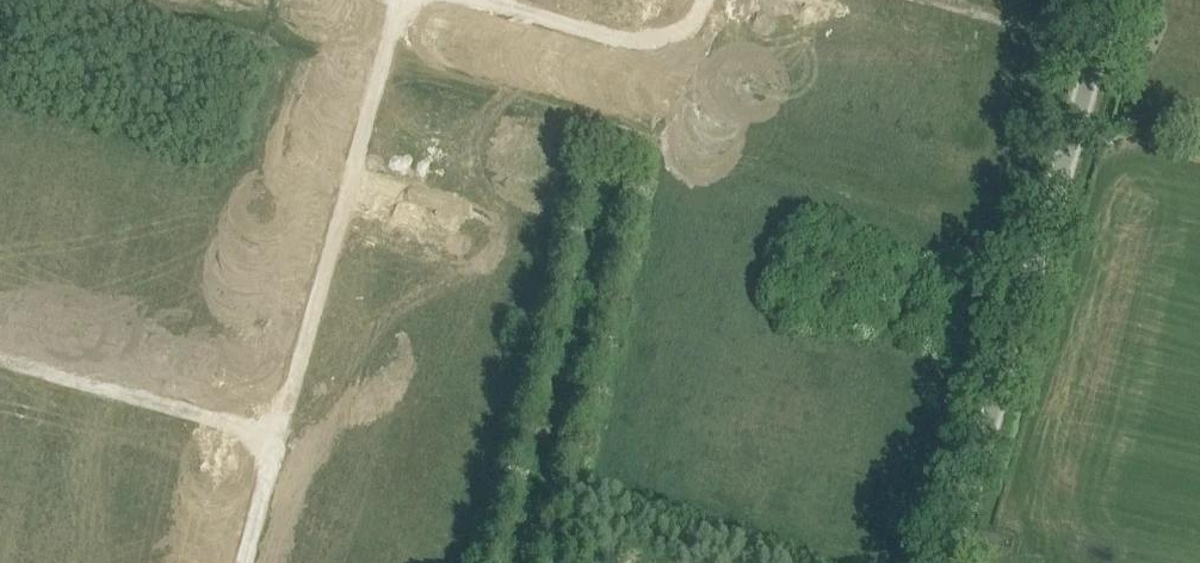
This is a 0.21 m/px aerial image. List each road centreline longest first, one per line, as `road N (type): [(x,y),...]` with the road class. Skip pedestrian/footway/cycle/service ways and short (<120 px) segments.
road 1 (residential): [(0,359),(280,434),(346,189)]
road 2 (unclassified): [(942,562),(1093,43)]
road 3 (residential): [(706,0),(697,18),(667,35),(636,39),(489,0)]
road 4 (residential): [(346,189),(396,0)]
road 5 (residential): [(1093,43),(936,0)]

